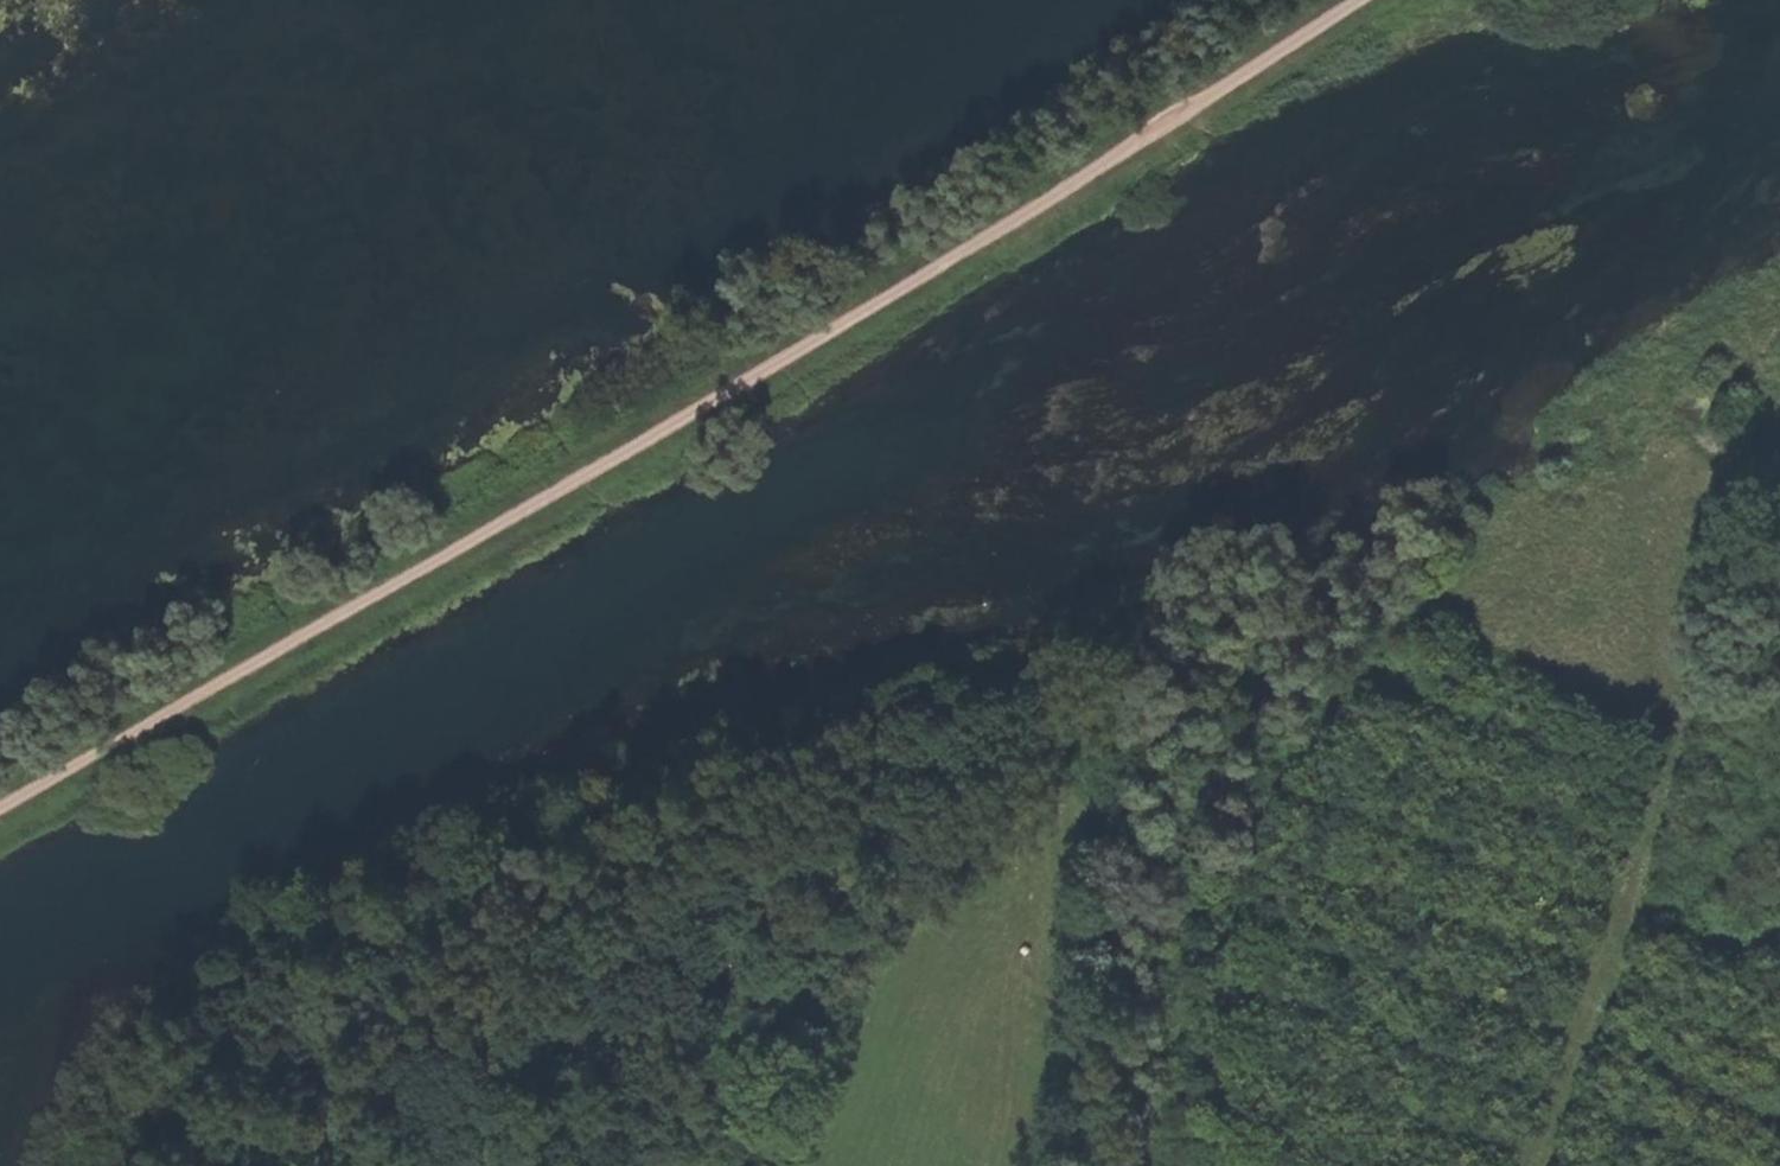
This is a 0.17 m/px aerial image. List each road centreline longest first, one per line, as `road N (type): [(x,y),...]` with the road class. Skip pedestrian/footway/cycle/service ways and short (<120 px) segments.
road 1 (track): [(0,808),(1136,130),(1335,0)]
road 2 (track): [(1666,701),(1639,882),(1537,1165)]

